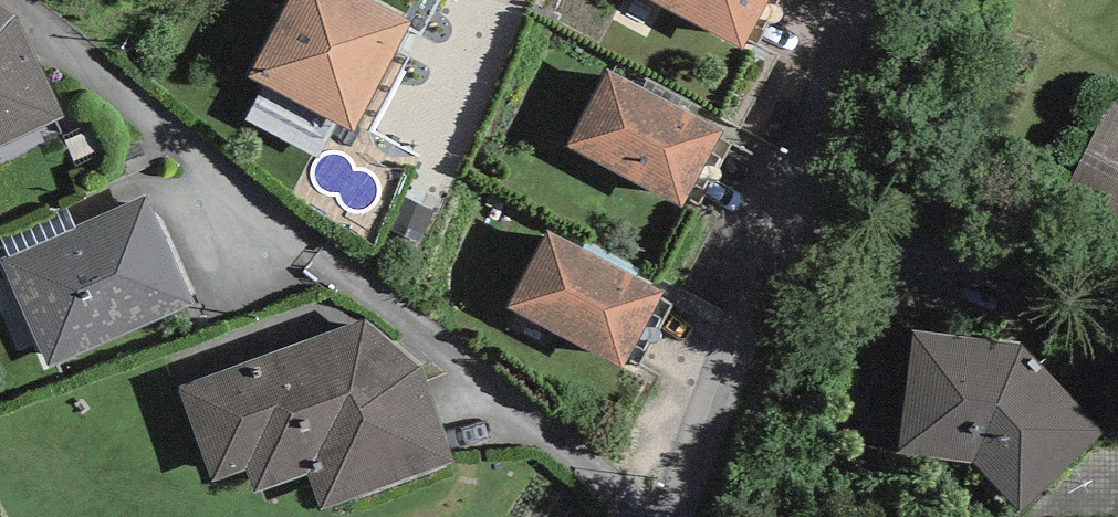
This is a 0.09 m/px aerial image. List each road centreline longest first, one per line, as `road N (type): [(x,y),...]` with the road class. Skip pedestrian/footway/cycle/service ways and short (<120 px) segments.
road 1 (unclassified): [(670,516),(860,0)]

